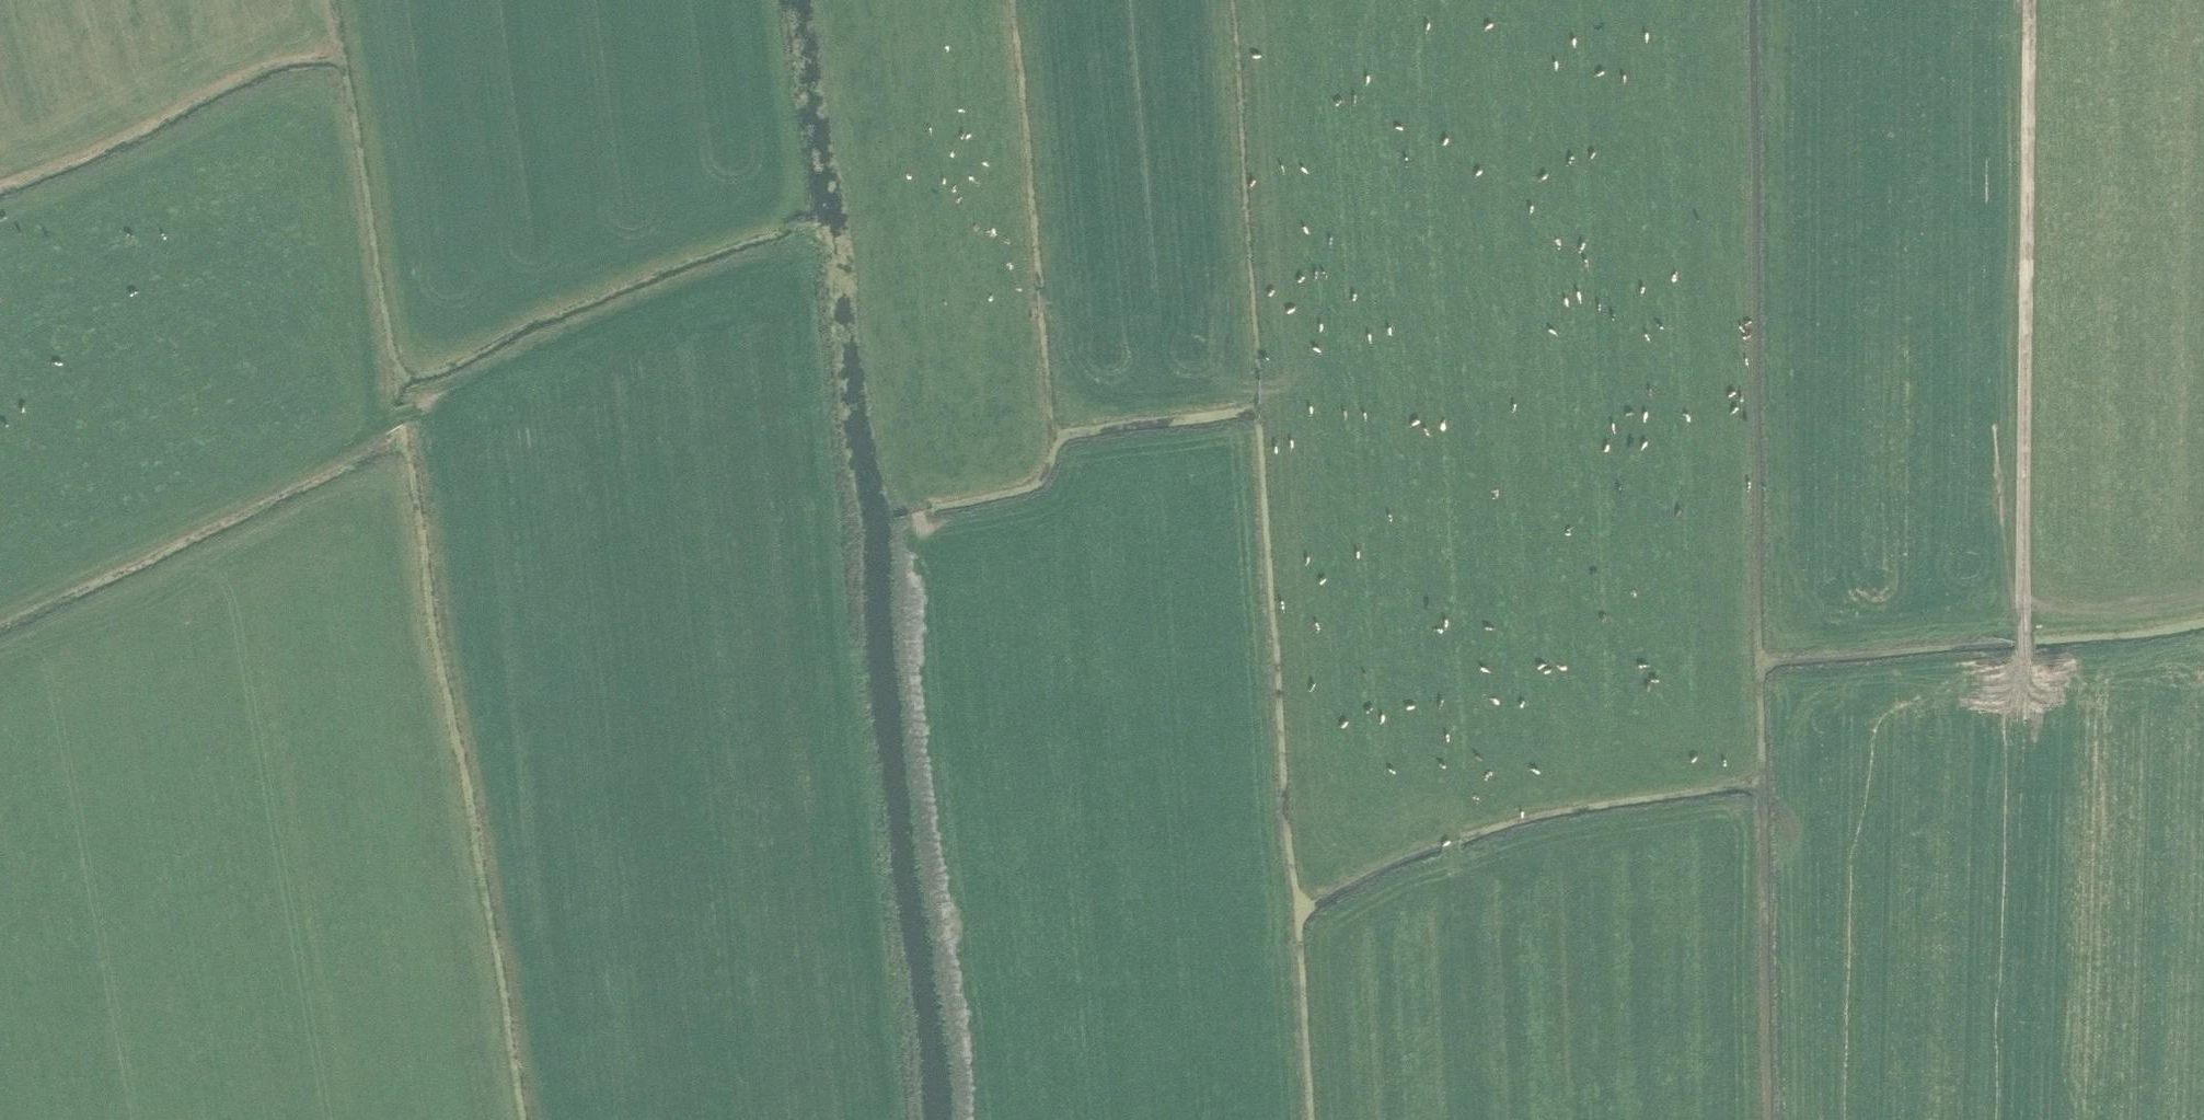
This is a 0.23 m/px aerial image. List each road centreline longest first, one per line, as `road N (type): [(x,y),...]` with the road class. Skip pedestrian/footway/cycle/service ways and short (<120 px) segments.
road 1 (track): [(2029,0),(2022,600)]

